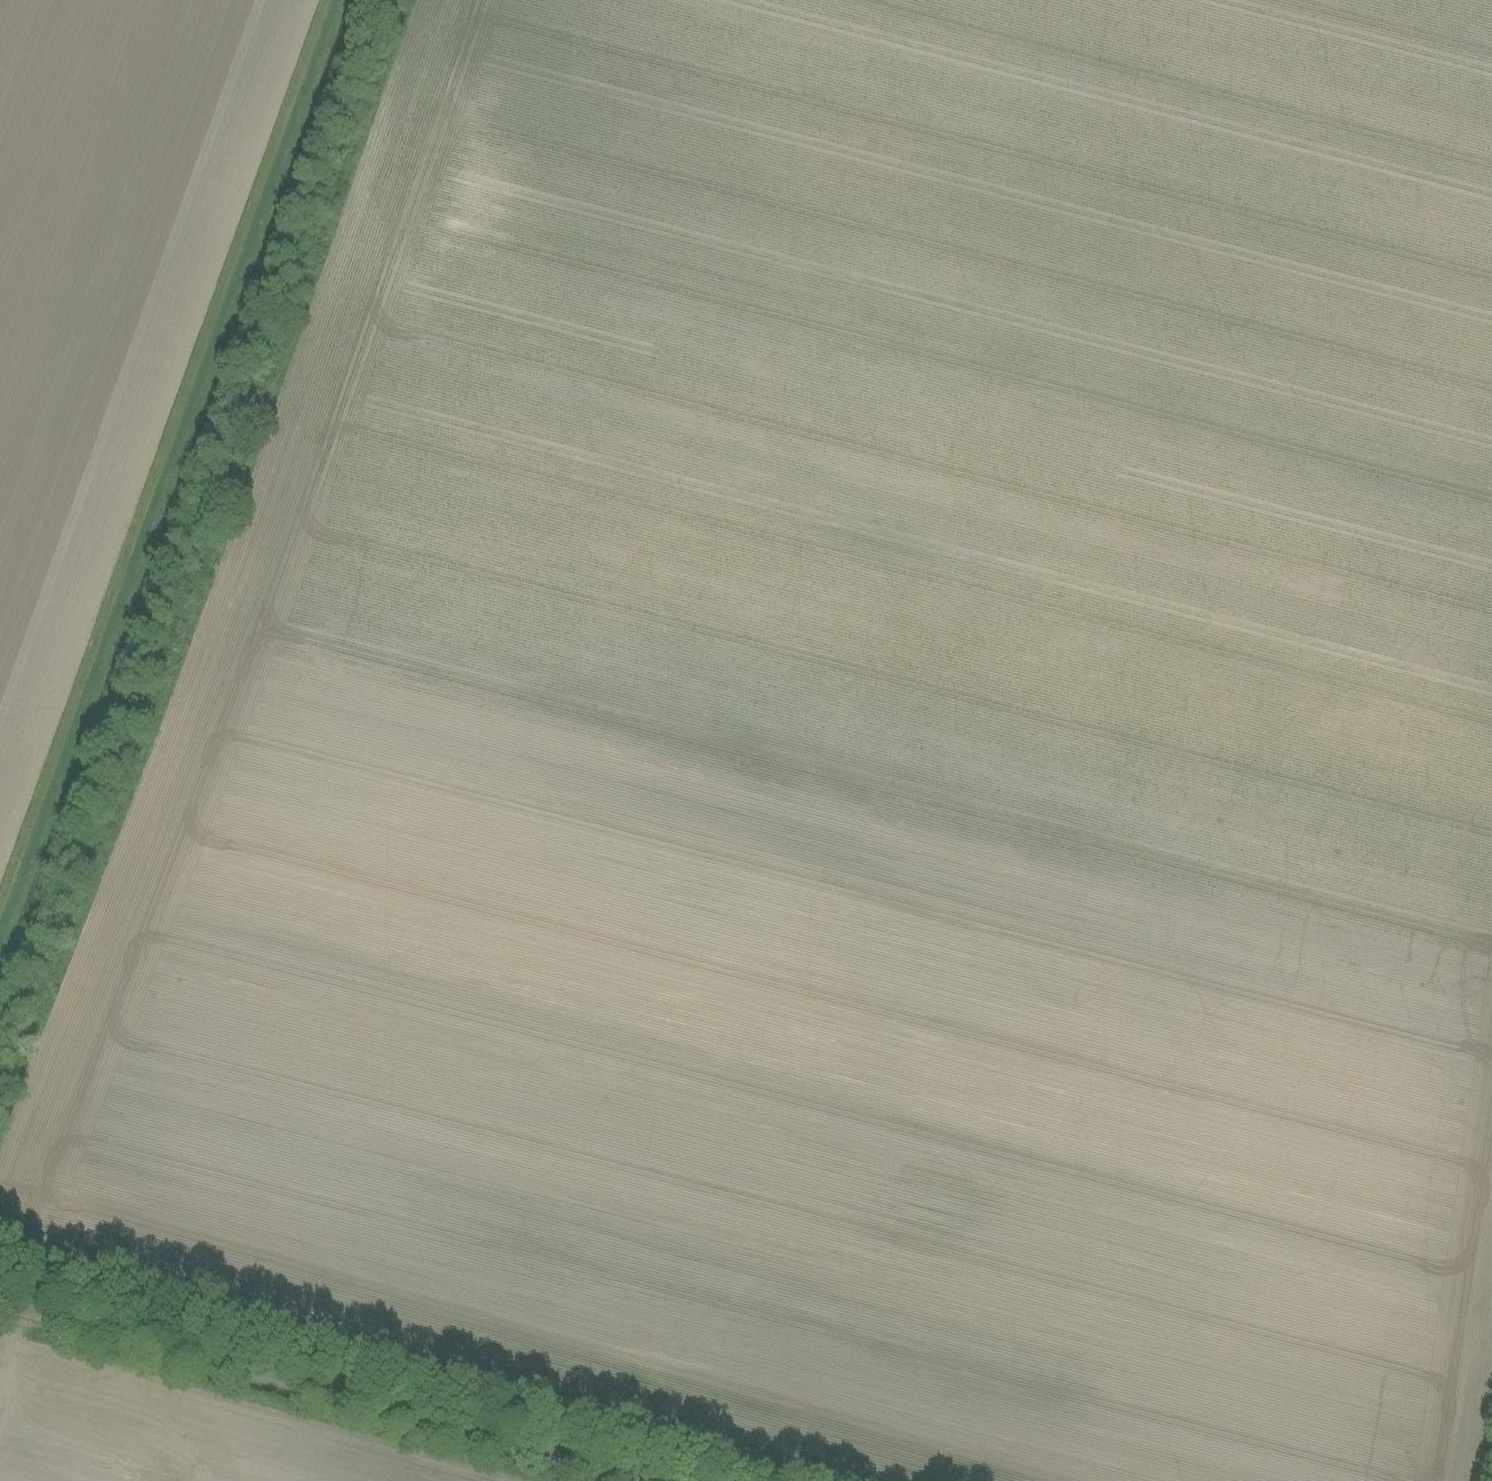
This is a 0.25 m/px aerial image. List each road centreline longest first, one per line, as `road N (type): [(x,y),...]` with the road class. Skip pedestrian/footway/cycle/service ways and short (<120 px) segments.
road 1 (unclassified): [(577,1480),(0,1332)]

